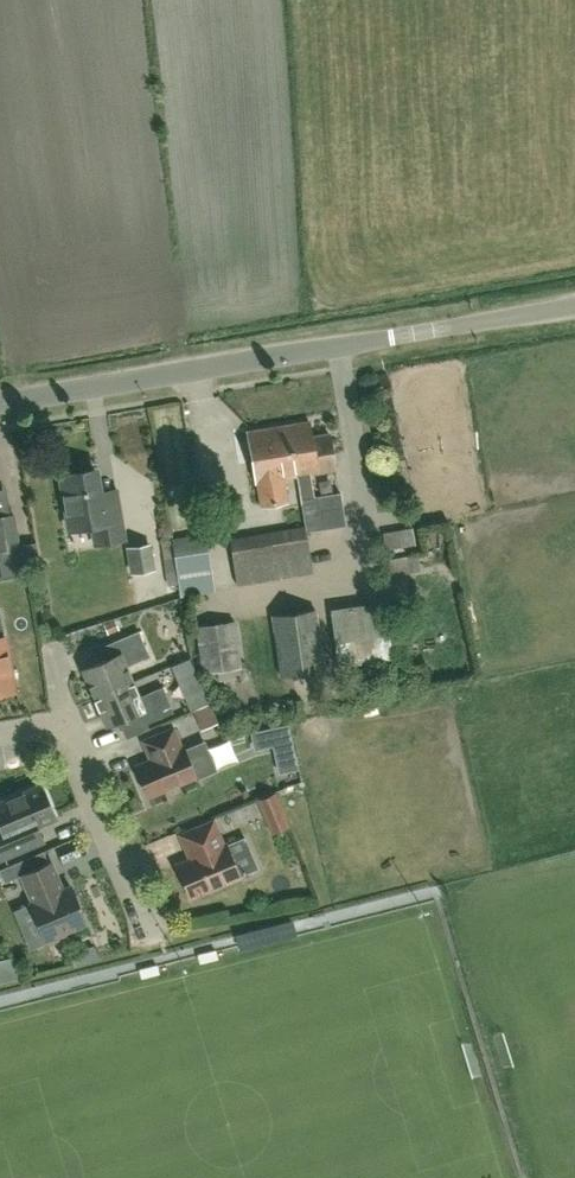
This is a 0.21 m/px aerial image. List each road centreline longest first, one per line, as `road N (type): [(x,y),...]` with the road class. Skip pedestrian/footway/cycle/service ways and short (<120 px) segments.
road 1 (unclassified): [(0,405),(574,306)]
road 2 (residential): [(143,940),(68,720)]

